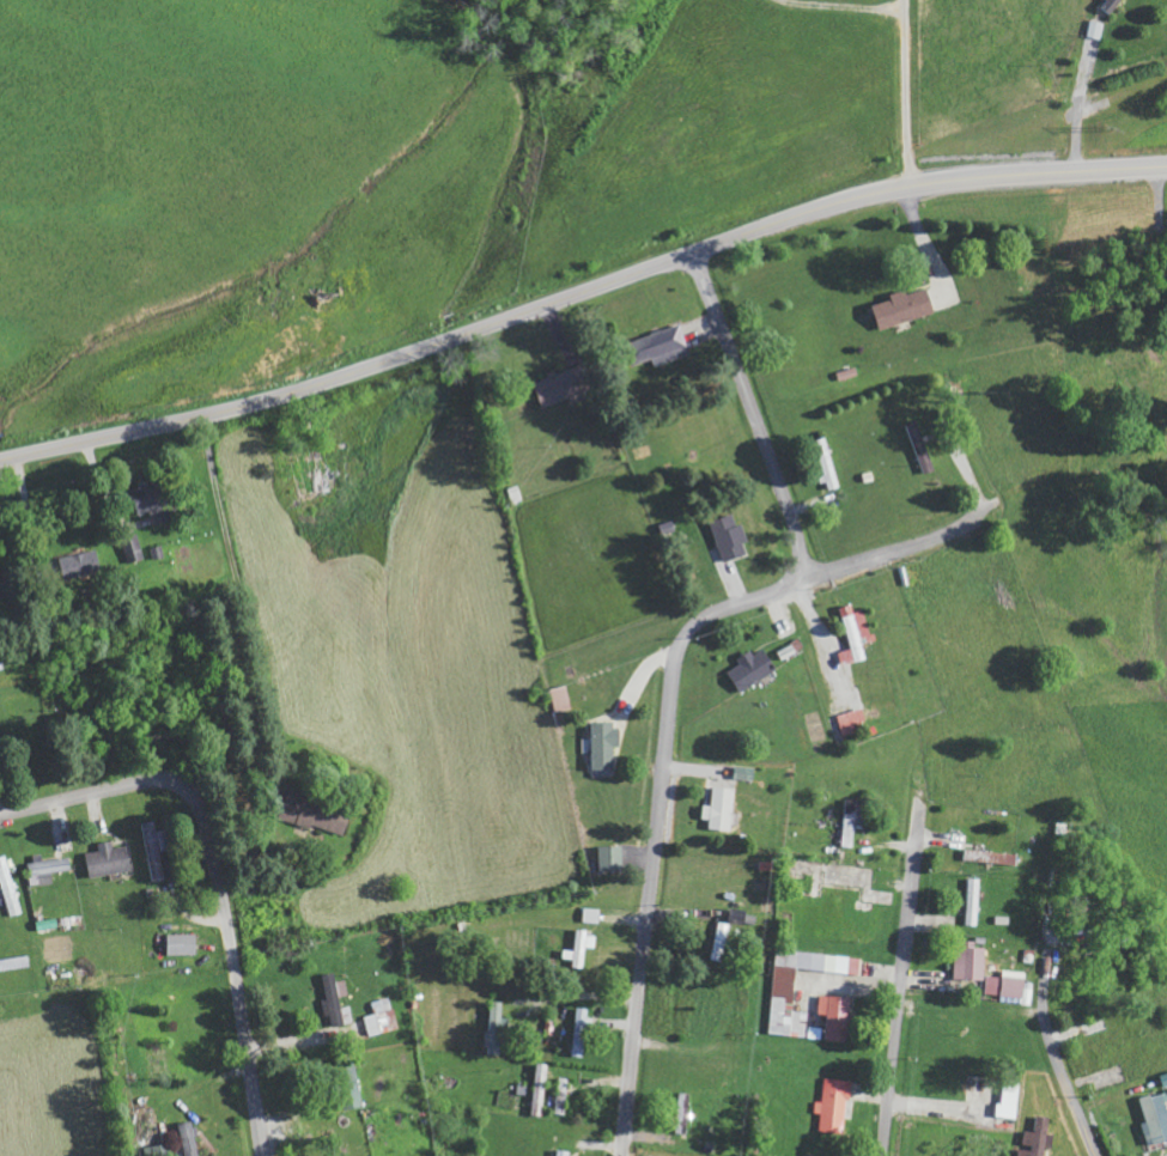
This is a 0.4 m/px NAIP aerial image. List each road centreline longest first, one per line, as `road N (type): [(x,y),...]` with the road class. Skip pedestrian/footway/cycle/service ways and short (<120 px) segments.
road 1 (secondary): [(1166,162),(908,181),(266,400),(0,460)]
road 2 (residential): [(622,1155),(677,657),(695,626),(812,574)]
road 3 (residential): [(261,1155),(206,839),(188,797),(159,783),(0,817)]
road 4 (residential): [(883,1155),(919,807)]
road 5 (residential): [(812,574),(697,251)]
road 6 (residential): [(1097,1155),(1054,1059),(1044,969)]
road 7 (residential): [(812,574),(930,539),(973,516)]

